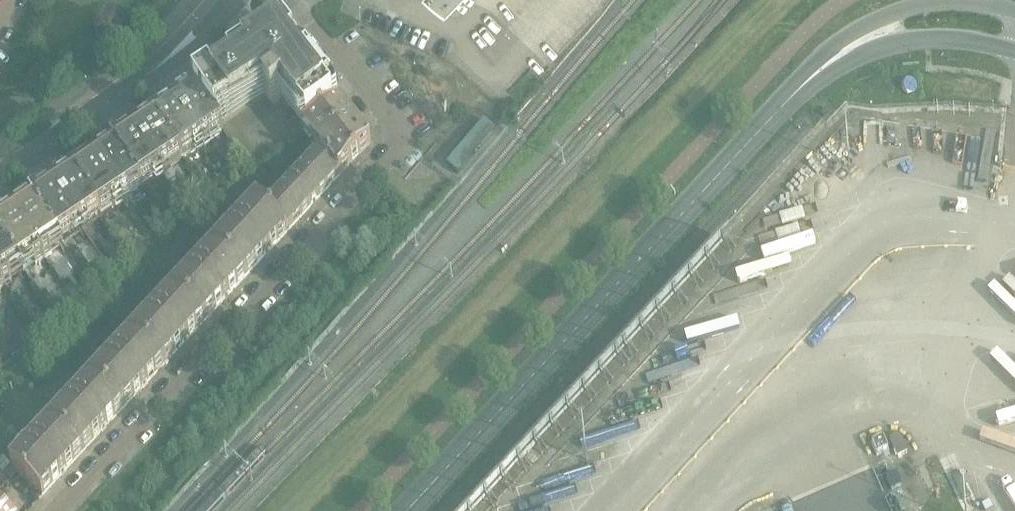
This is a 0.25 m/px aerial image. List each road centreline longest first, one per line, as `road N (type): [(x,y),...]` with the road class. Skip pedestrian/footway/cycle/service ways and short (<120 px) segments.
road 1 (residential): [(275,0),(309,21),(400,138),(62,510)]
road 2 (secondary): [(805,80),(405,510)]
road 3 (secondary): [(1014,12),(960,0),(896,9),(843,34),(805,80)]
road 4 (secondary): [(805,80),(916,38),(1014,52)]
road 5 (unclassified): [(12,168),(151,70)]

